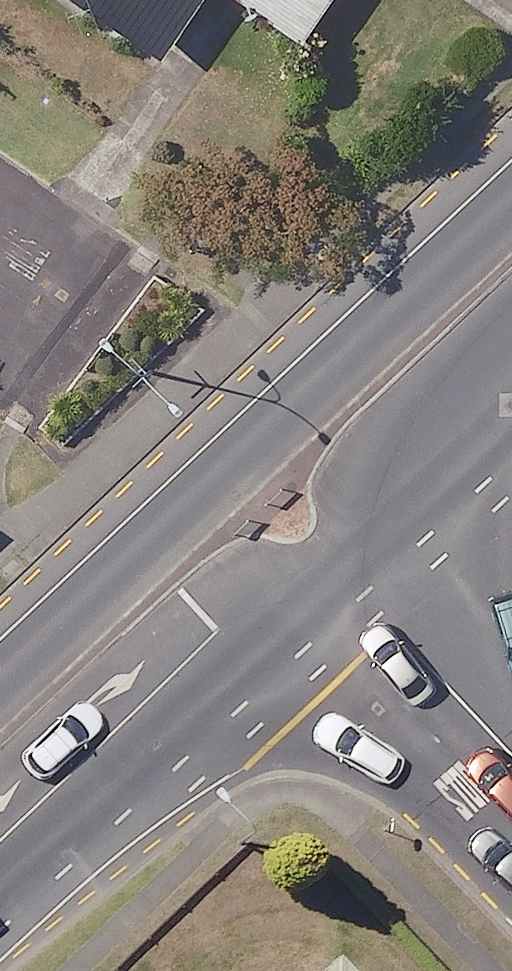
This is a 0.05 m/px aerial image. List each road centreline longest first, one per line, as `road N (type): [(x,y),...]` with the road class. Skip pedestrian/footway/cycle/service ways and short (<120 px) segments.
road 1 (secondary): [(0,695),(511,207)]
road 2 (secondary): [(346,582),(220,633),(0,839)]
road 3 (tertiary): [(511,754),(346,582)]
road 4 (secondary): [(439,496),(511,375)]
road 5 (secondary): [(439,496),(346,582)]

